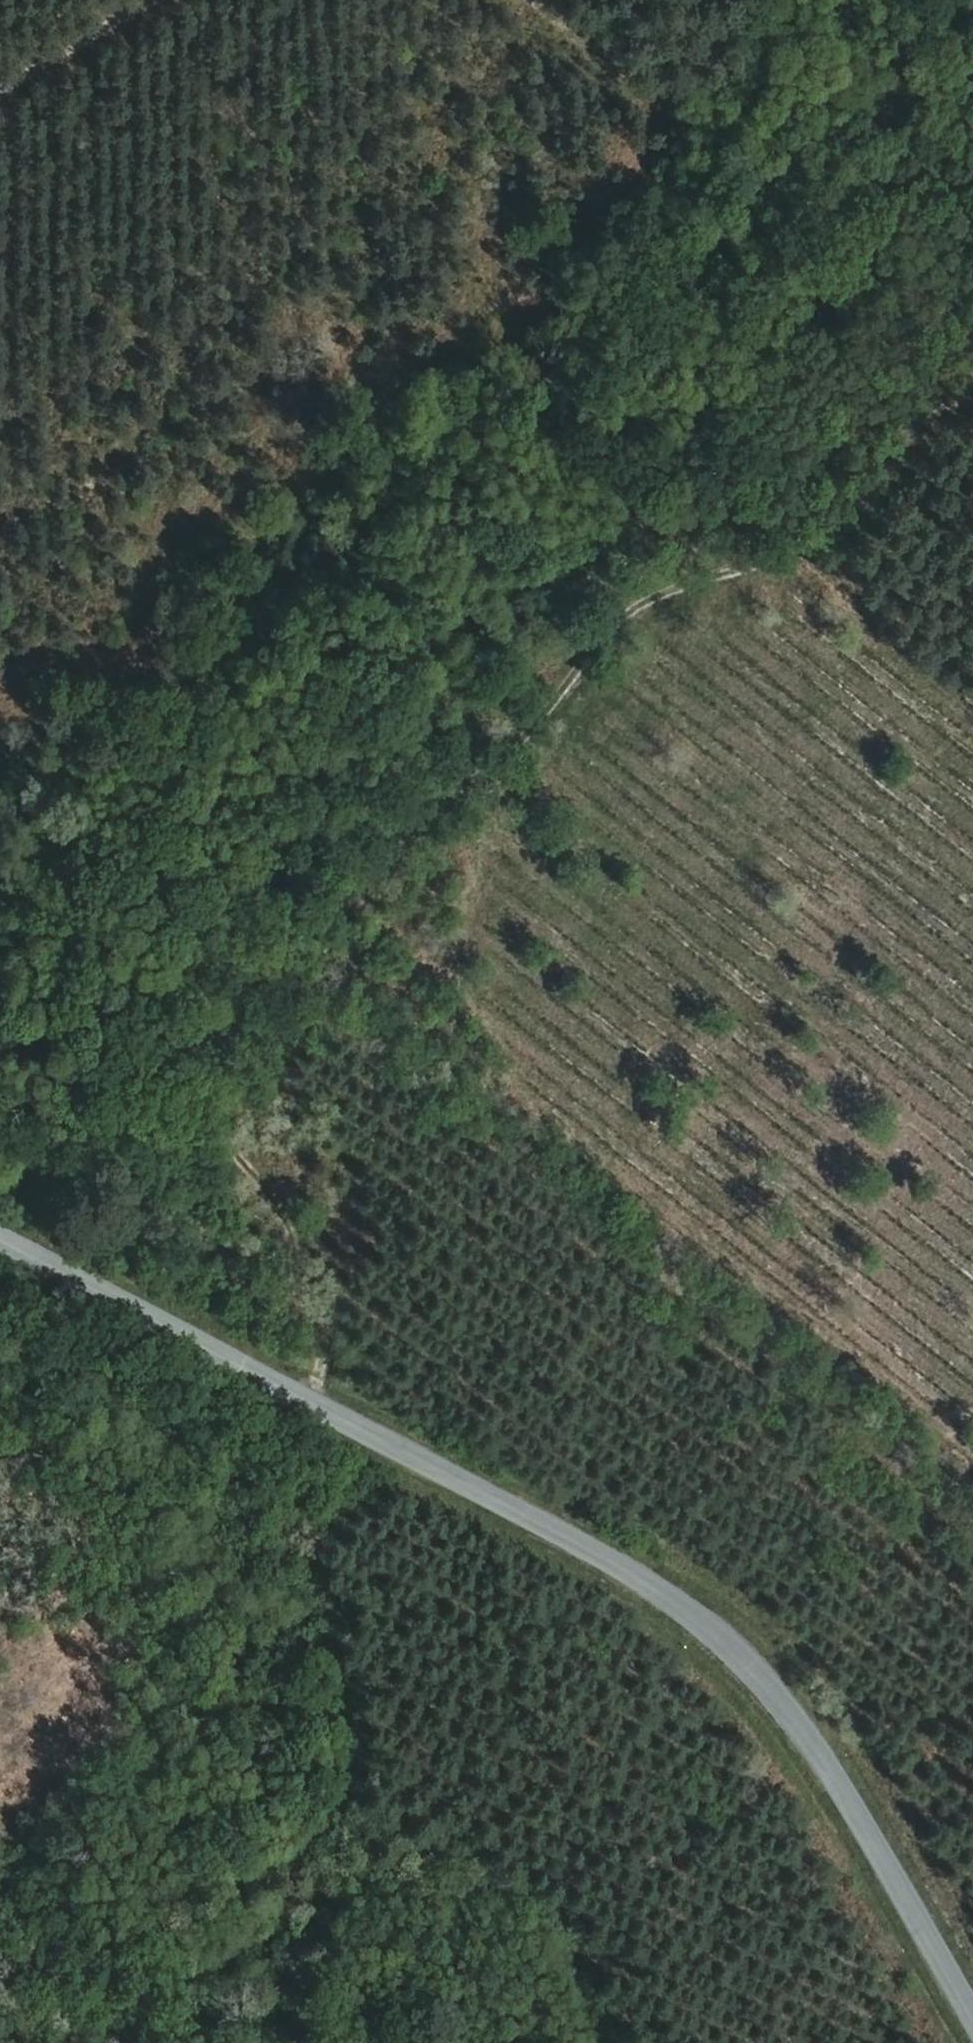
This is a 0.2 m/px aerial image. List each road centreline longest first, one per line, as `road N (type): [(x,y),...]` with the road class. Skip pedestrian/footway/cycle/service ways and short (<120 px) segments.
road 1 (tertiary): [(0,1249),(758,1657),(972,2022)]

